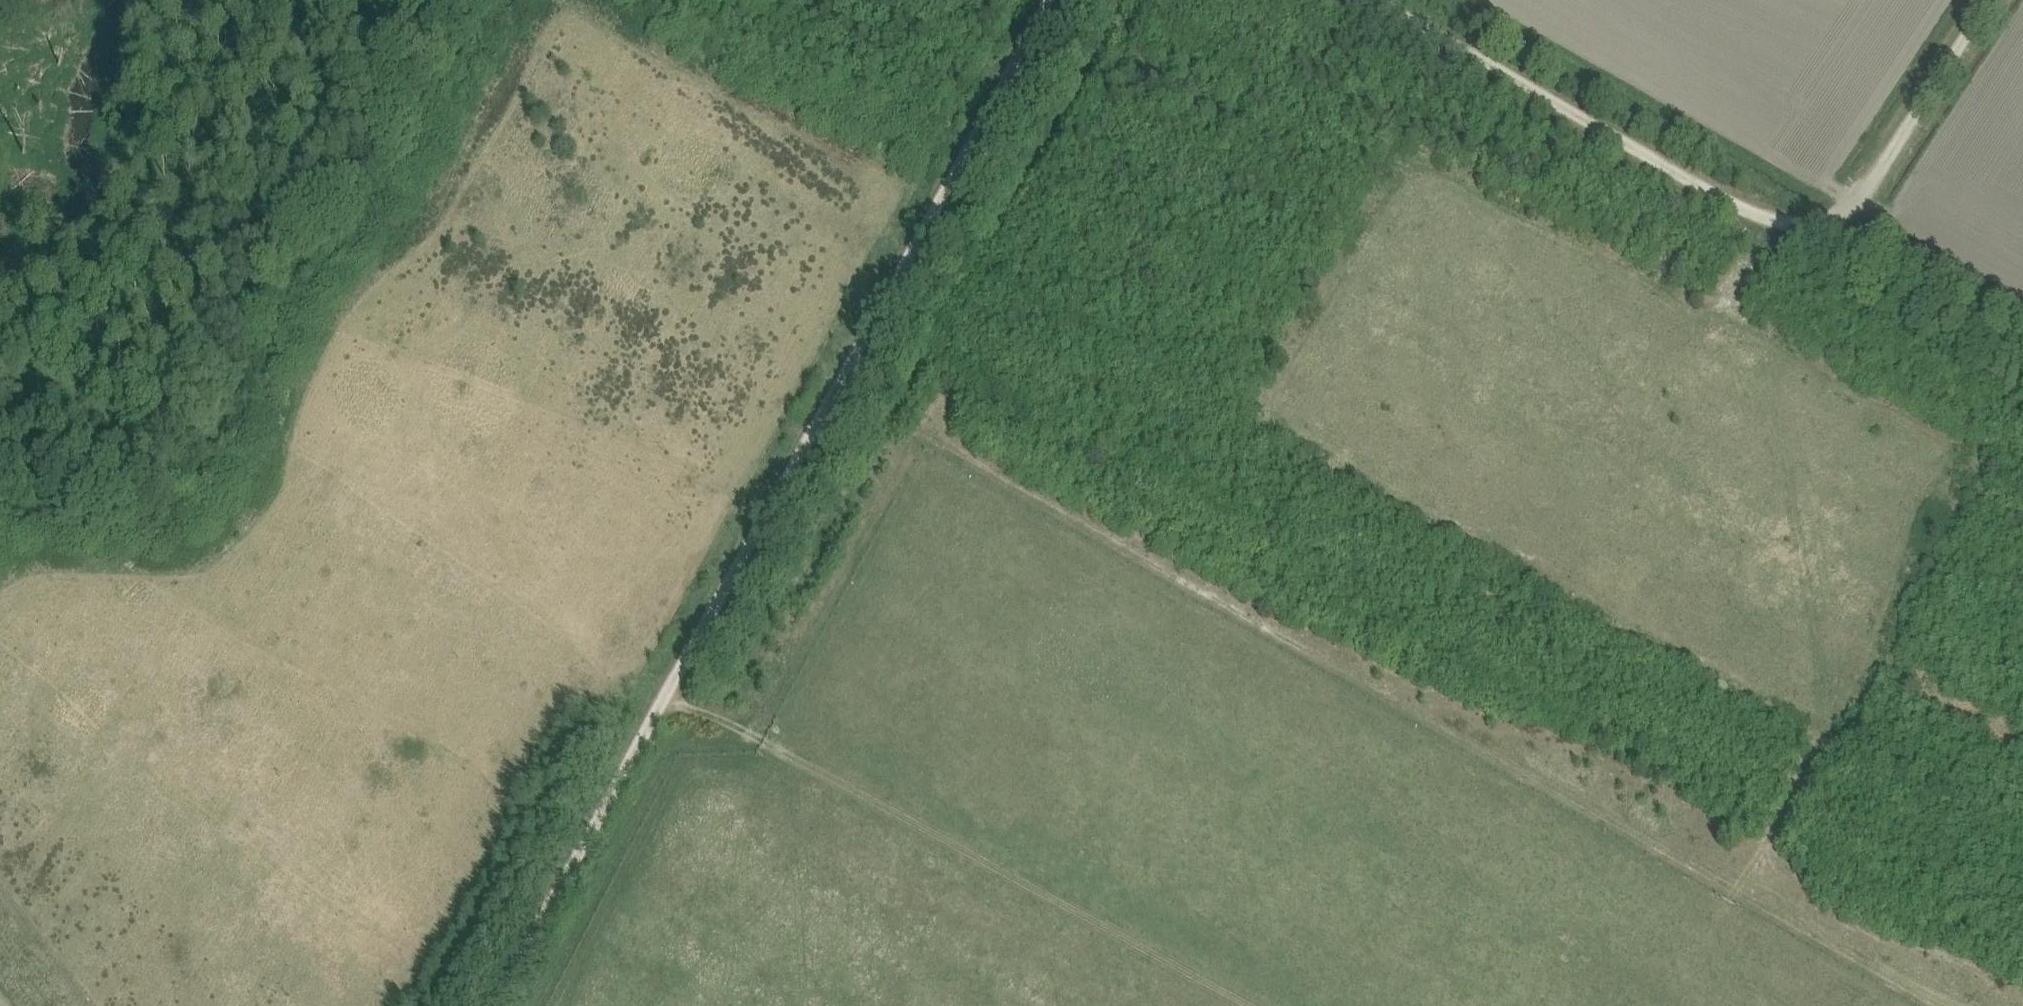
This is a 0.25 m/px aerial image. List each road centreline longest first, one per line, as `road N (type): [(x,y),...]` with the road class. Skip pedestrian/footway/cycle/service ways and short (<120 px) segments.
road 1 (track): [(492,1005),(1050,0)]
road 2 (track): [(1376,0),(1741,208),(1782,222),(1826,220),(1861,199),(1991,0)]
road 3 (track): [(1251,1005),(668,691)]

